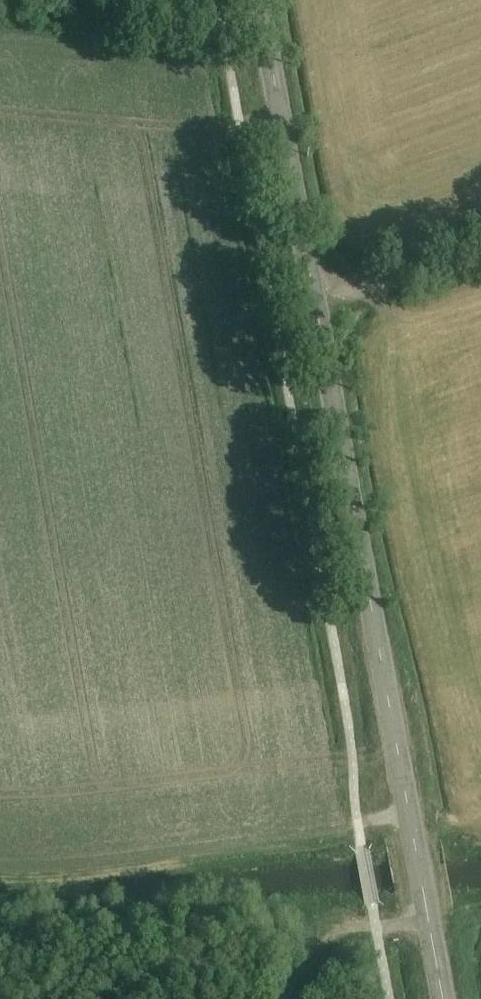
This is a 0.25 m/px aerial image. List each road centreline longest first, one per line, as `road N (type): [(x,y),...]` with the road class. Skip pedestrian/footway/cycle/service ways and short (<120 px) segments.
road 1 (tertiary): [(445,998),(261,0)]
road 2 (track): [(296,998),(327,934),(429,910)]
road 3 (track): [(316,292),(433,274),(480,255)]

